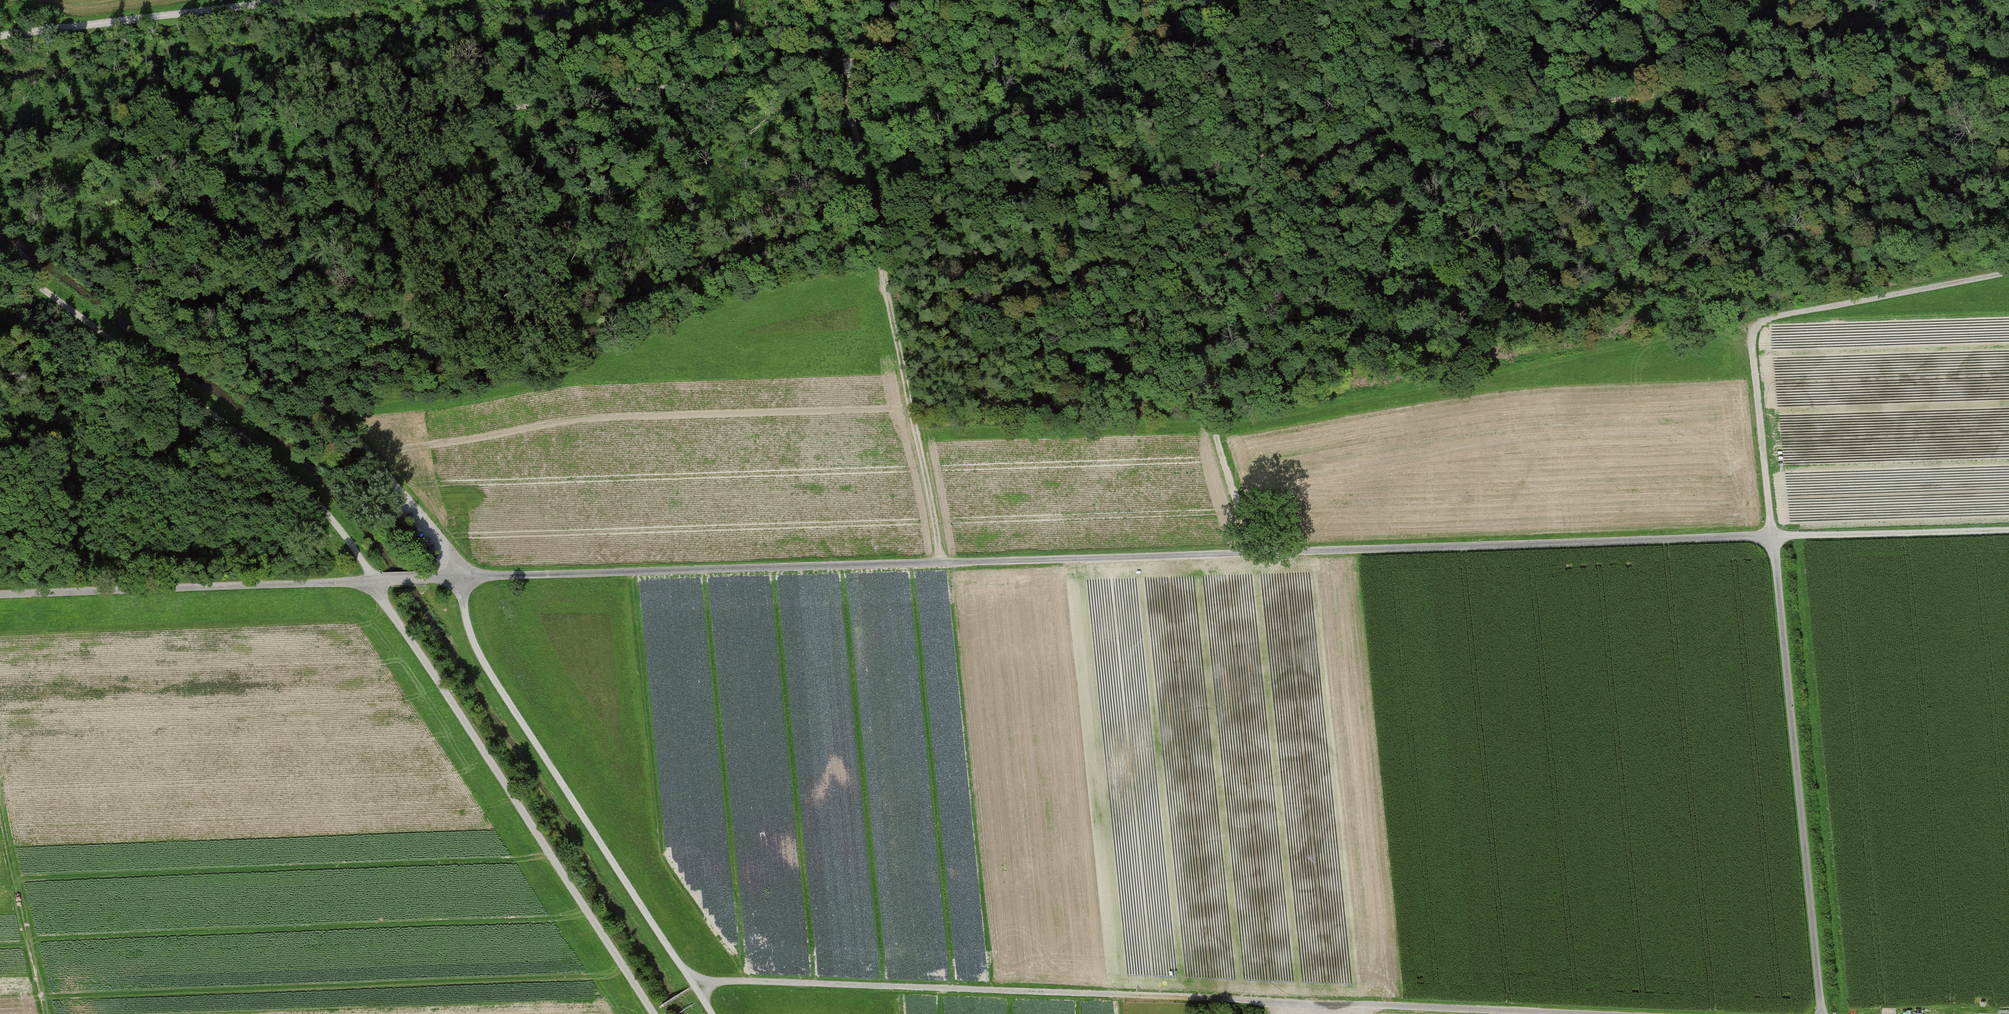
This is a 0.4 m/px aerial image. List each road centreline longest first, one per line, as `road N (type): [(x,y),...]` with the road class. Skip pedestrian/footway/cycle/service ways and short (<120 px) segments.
road 1 (unclassified): [(1821,1013),(1773,538),(0,595)]
road 2 (track): [(714,1013),(486,668),(470,635),(458,561),(306,385),(293,349),(287,187),(300,156),(327,135),(359,127),(823,73)]
road 3 (track): [(885,223),(1252,183),(1410,124),(1508,106),(2008,65)]
road 4 (track): [(654,1013),(326,511),(268,458),(0,257)]
road 5 (track): [(1255,0),(1267,101),(1252,183),(1205,322),(1201,375),(1256,554)]
road 6 (track): [(823,73),(843,91),(885,223),(883,262),(942,563)]
road 7 (track): [(1773,538),(1749,337),(1765,315),(2008,269)]
road 8 (unclassified): [(1563,1013),(1126,995)]
road 9 (track): [(1126,995),(695,985)]
road 10 (track): [(0,40),(313,0)]
road 11 (track): [(1773,538),(2008,531)]
road 12 (track): [(0,794),(47,1013)]

